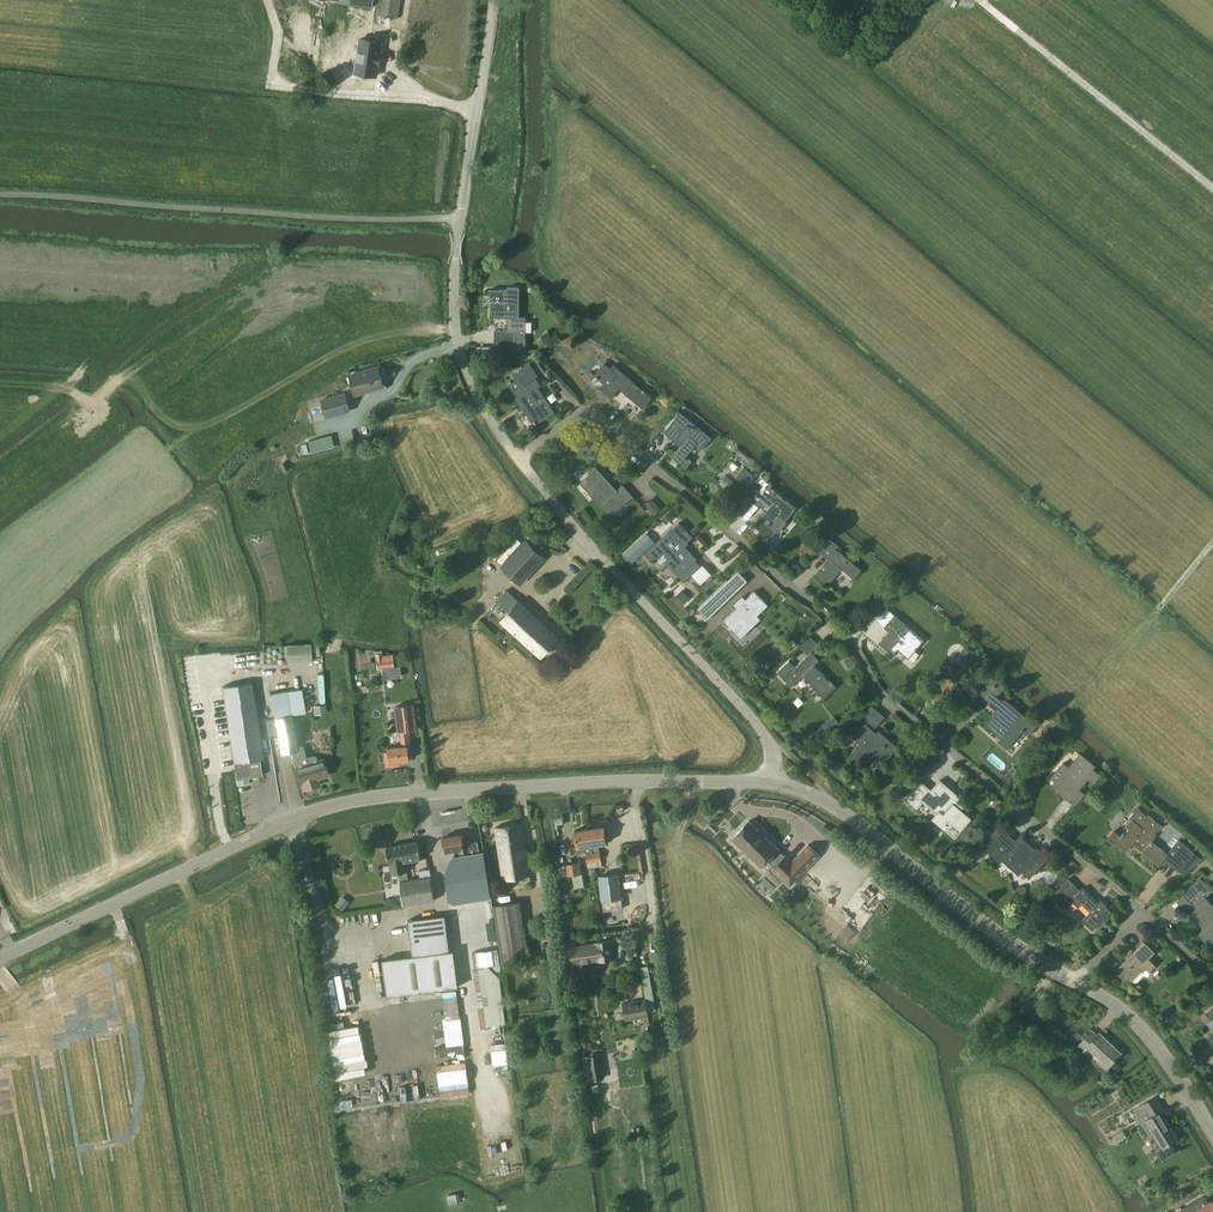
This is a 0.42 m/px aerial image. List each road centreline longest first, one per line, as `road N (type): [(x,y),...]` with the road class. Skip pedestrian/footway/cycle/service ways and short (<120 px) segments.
road 1 (residential): [(1139,912),(877,691),(833,621),(601,422),(574,419),(519,460)]
road 2 (tertiary): [(0,958),(288,819),(361,799),(615,784),(776,784)]
road 3 (unclassified): [(519,460),(475,393),(458,350),(459,221),(495,0)]
road 4 (unclassified): [(776,784),(770,740),(519,460)]
road 5 (tertiary): [(1075,983),(1017,950),(850,818),(776,784)]
road 6 (track): [(1212,190),(979,0)]
road 7 (tertiary): [(1212,1138),(1155,1045),(1115,1006),(1075,983)]

